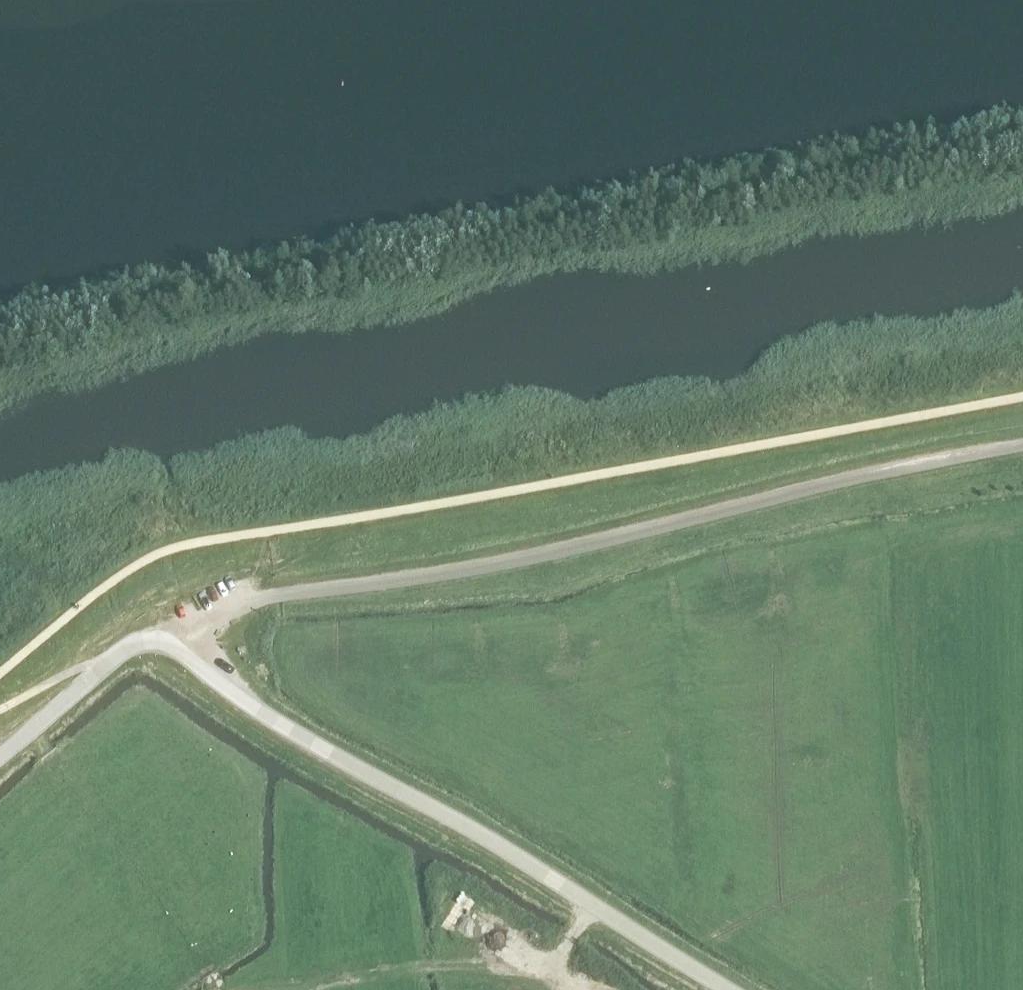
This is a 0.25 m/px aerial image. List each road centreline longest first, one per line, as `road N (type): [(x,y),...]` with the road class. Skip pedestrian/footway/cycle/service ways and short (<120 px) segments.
road 1 (unclassified): [(734,989),(182,658)]
road 2 (unclassified): [(0,759),(124,654),(166,645),(182,658)]

